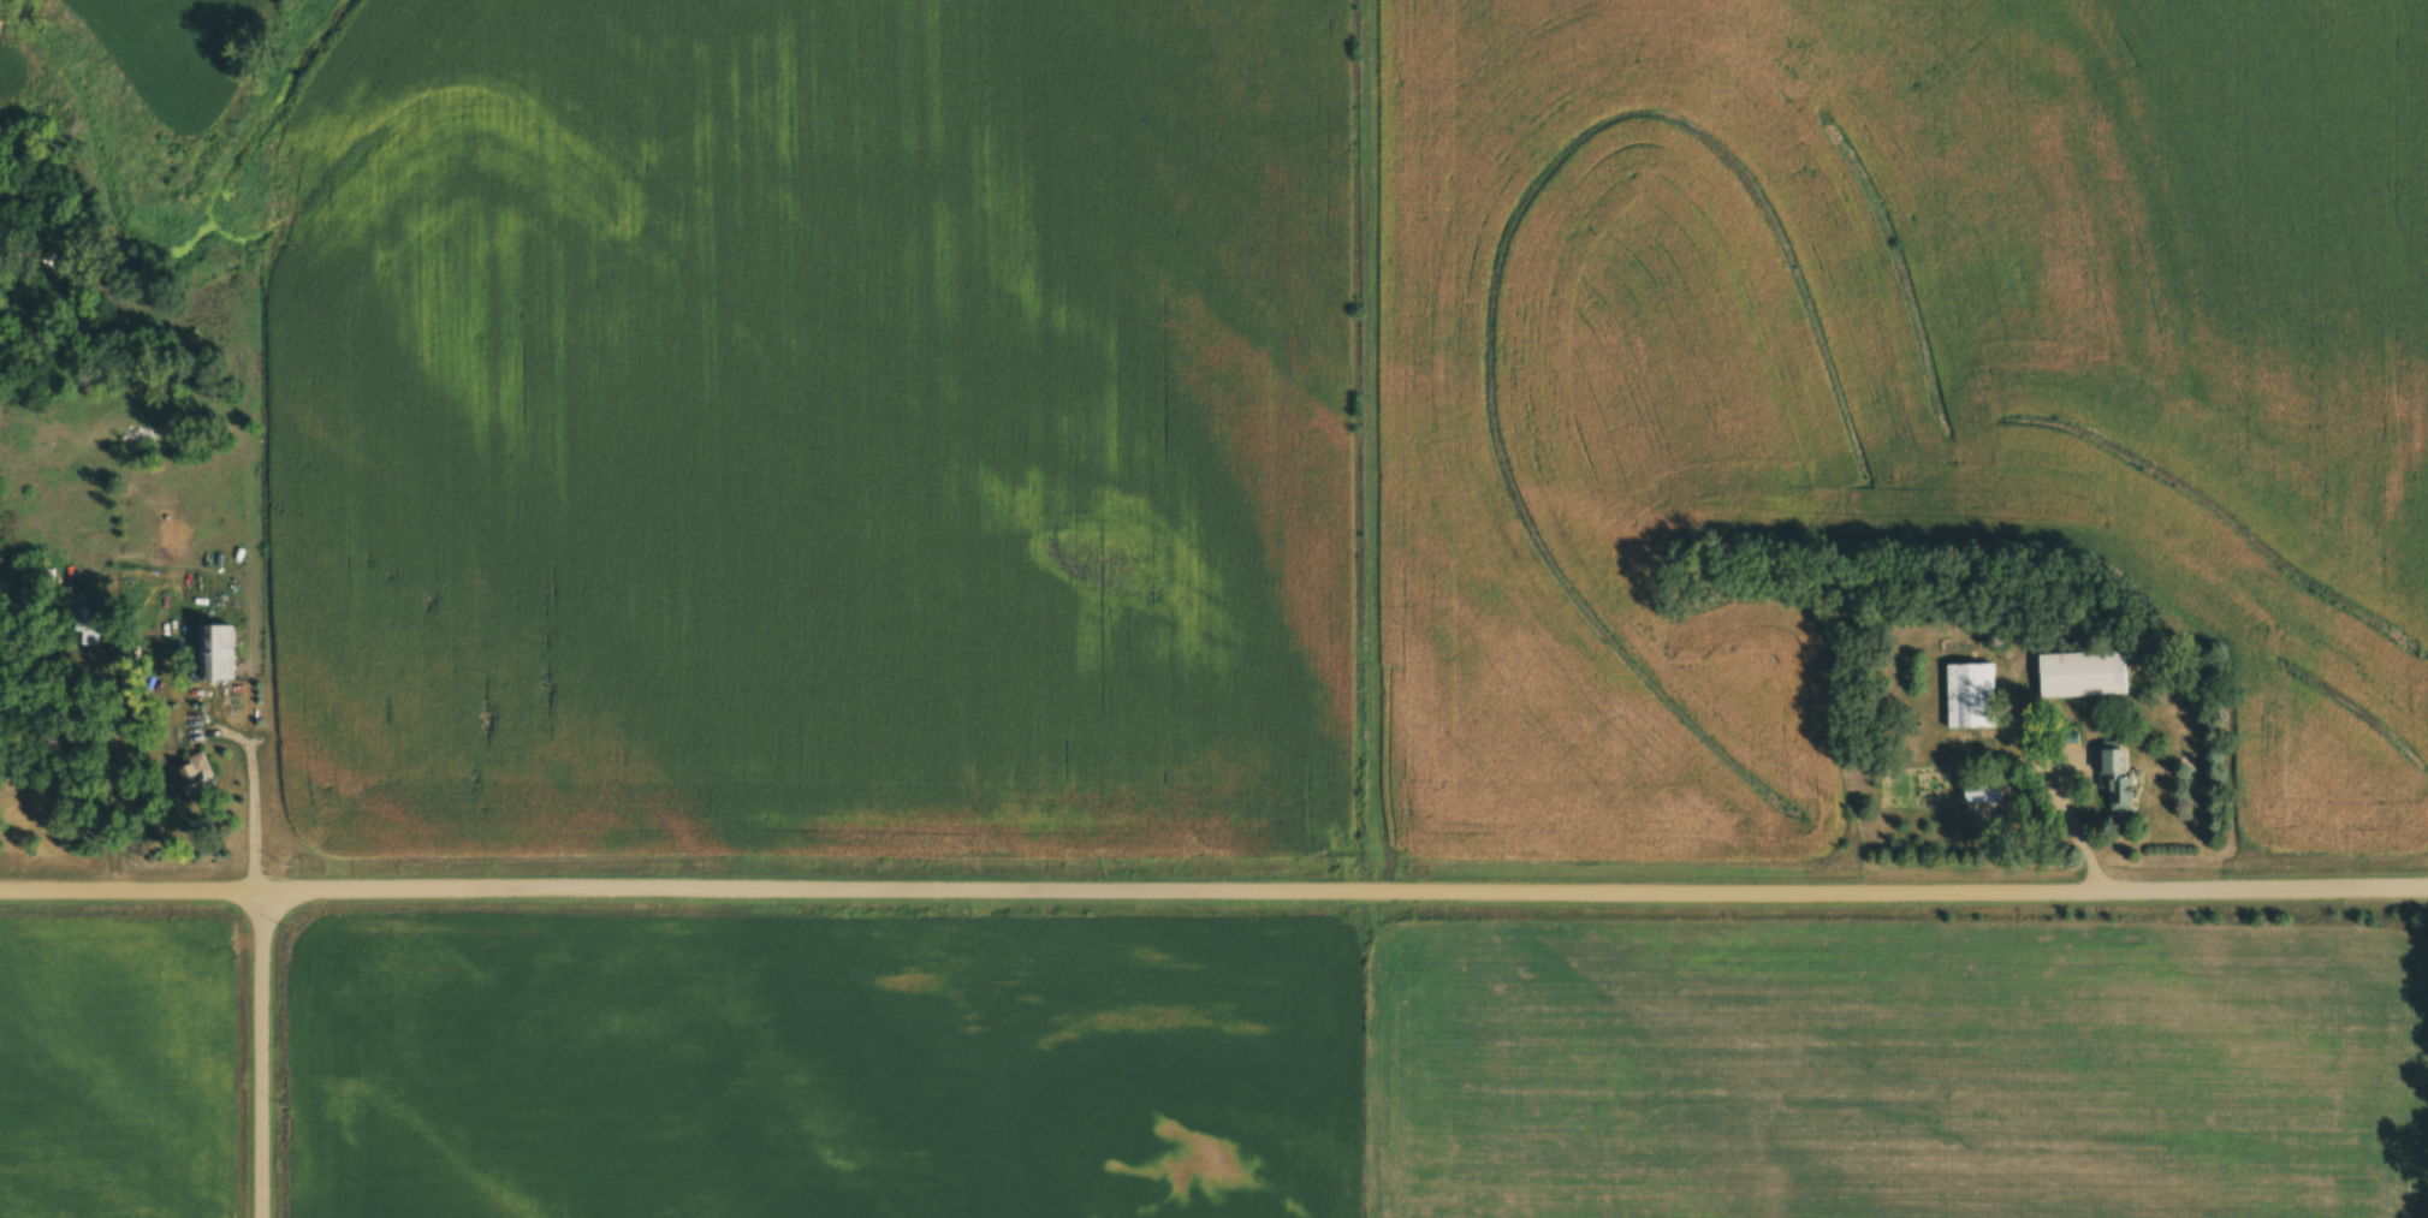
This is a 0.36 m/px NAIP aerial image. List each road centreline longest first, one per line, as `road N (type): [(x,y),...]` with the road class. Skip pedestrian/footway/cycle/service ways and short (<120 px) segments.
road 1 (residential): [(0,890),(2427,889)]
road 2 (residential): [(262,1217),(262,889)]

